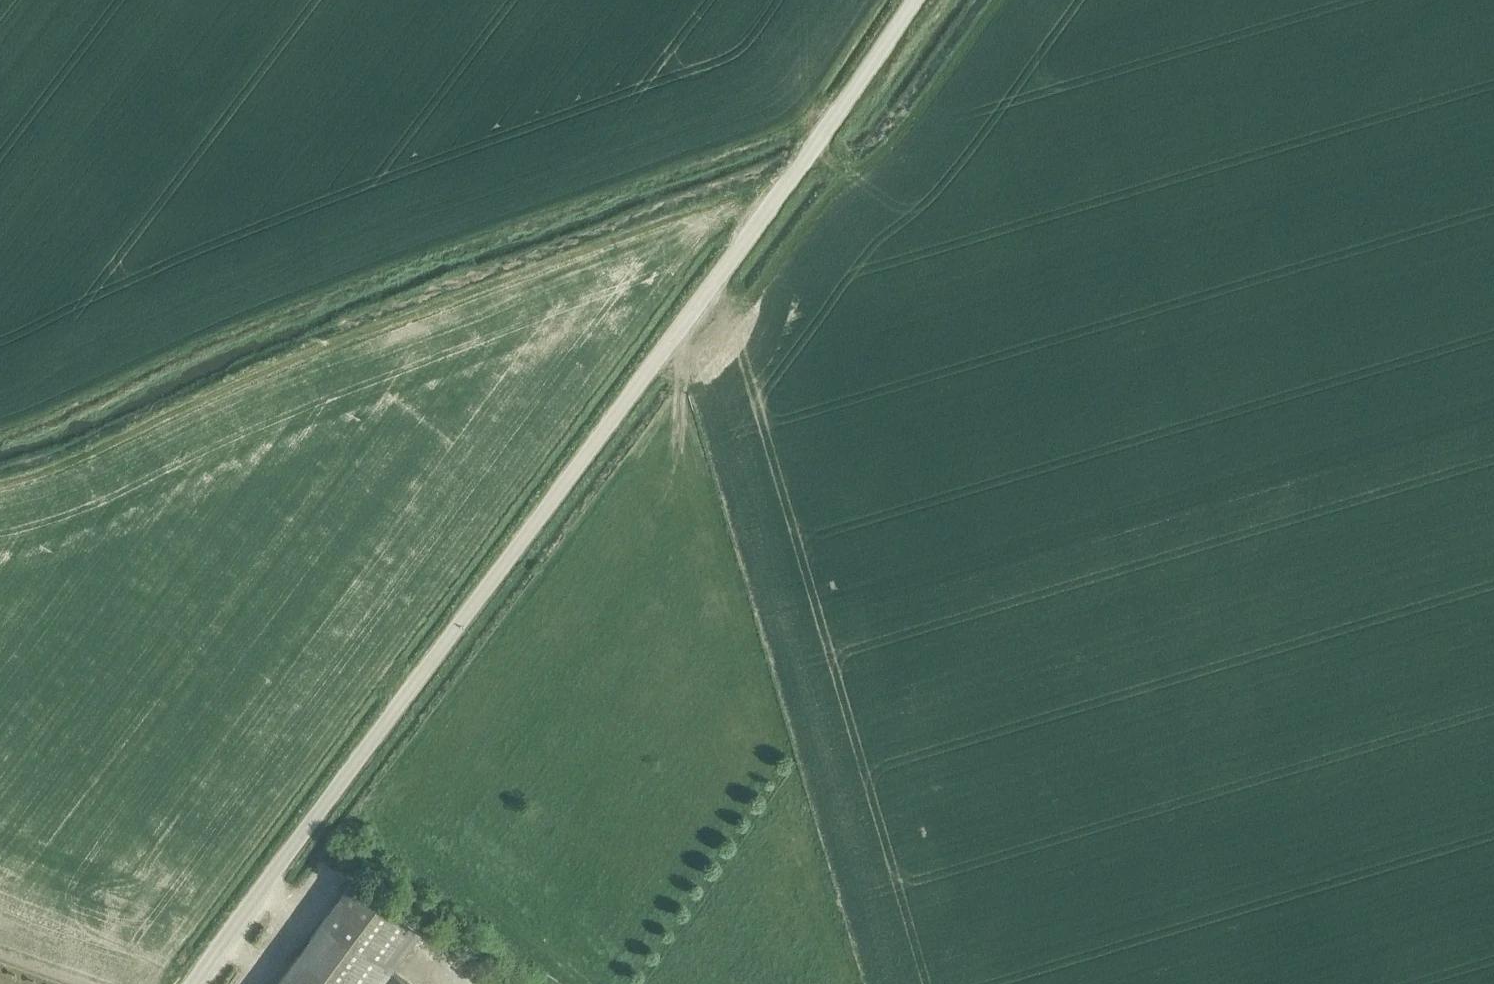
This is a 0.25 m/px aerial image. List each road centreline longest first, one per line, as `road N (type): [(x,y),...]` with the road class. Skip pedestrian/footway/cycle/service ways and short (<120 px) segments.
road 1 (unclassified): [(192,983),(811,150),(912,0)]

